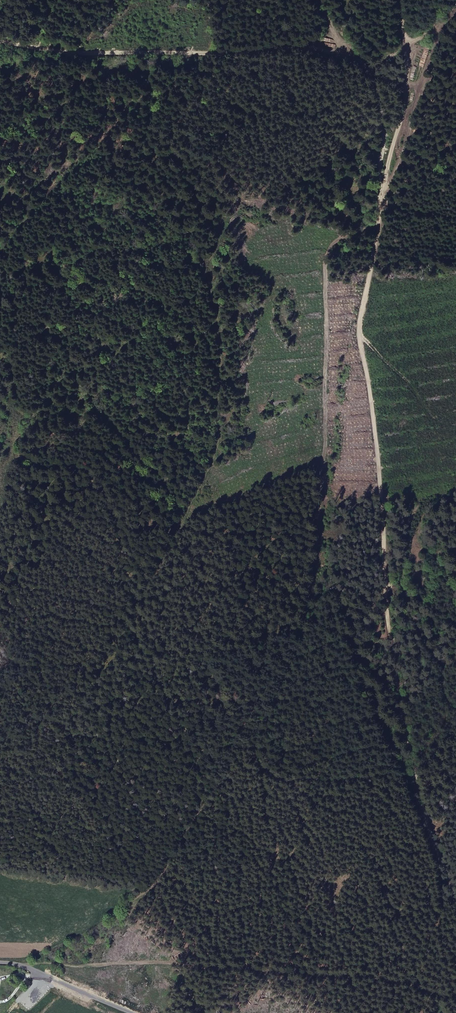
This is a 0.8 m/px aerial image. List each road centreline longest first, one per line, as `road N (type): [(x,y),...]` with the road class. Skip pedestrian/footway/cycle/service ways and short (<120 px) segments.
road 1 (track): [(378,204),(375,218),(338,233),(329,249),(326,555),(295,671),(179,861),(36,971)]
road 2 (track): [(455,896),(410,746),(389,496),(365,342),(378,204)]
road 3 (track): [(0,43),(73,55),(329,49),(354,58),(383,95),(383,181)]
road 4 (track): [(455,996),(386,980),(36,971)]
road 5 (track): [(383,181),(455,2)]
road 6 (track): [(383,181),(408,58),(407,0)]
road 7 (residential): [(0,963),(132,1012)]

